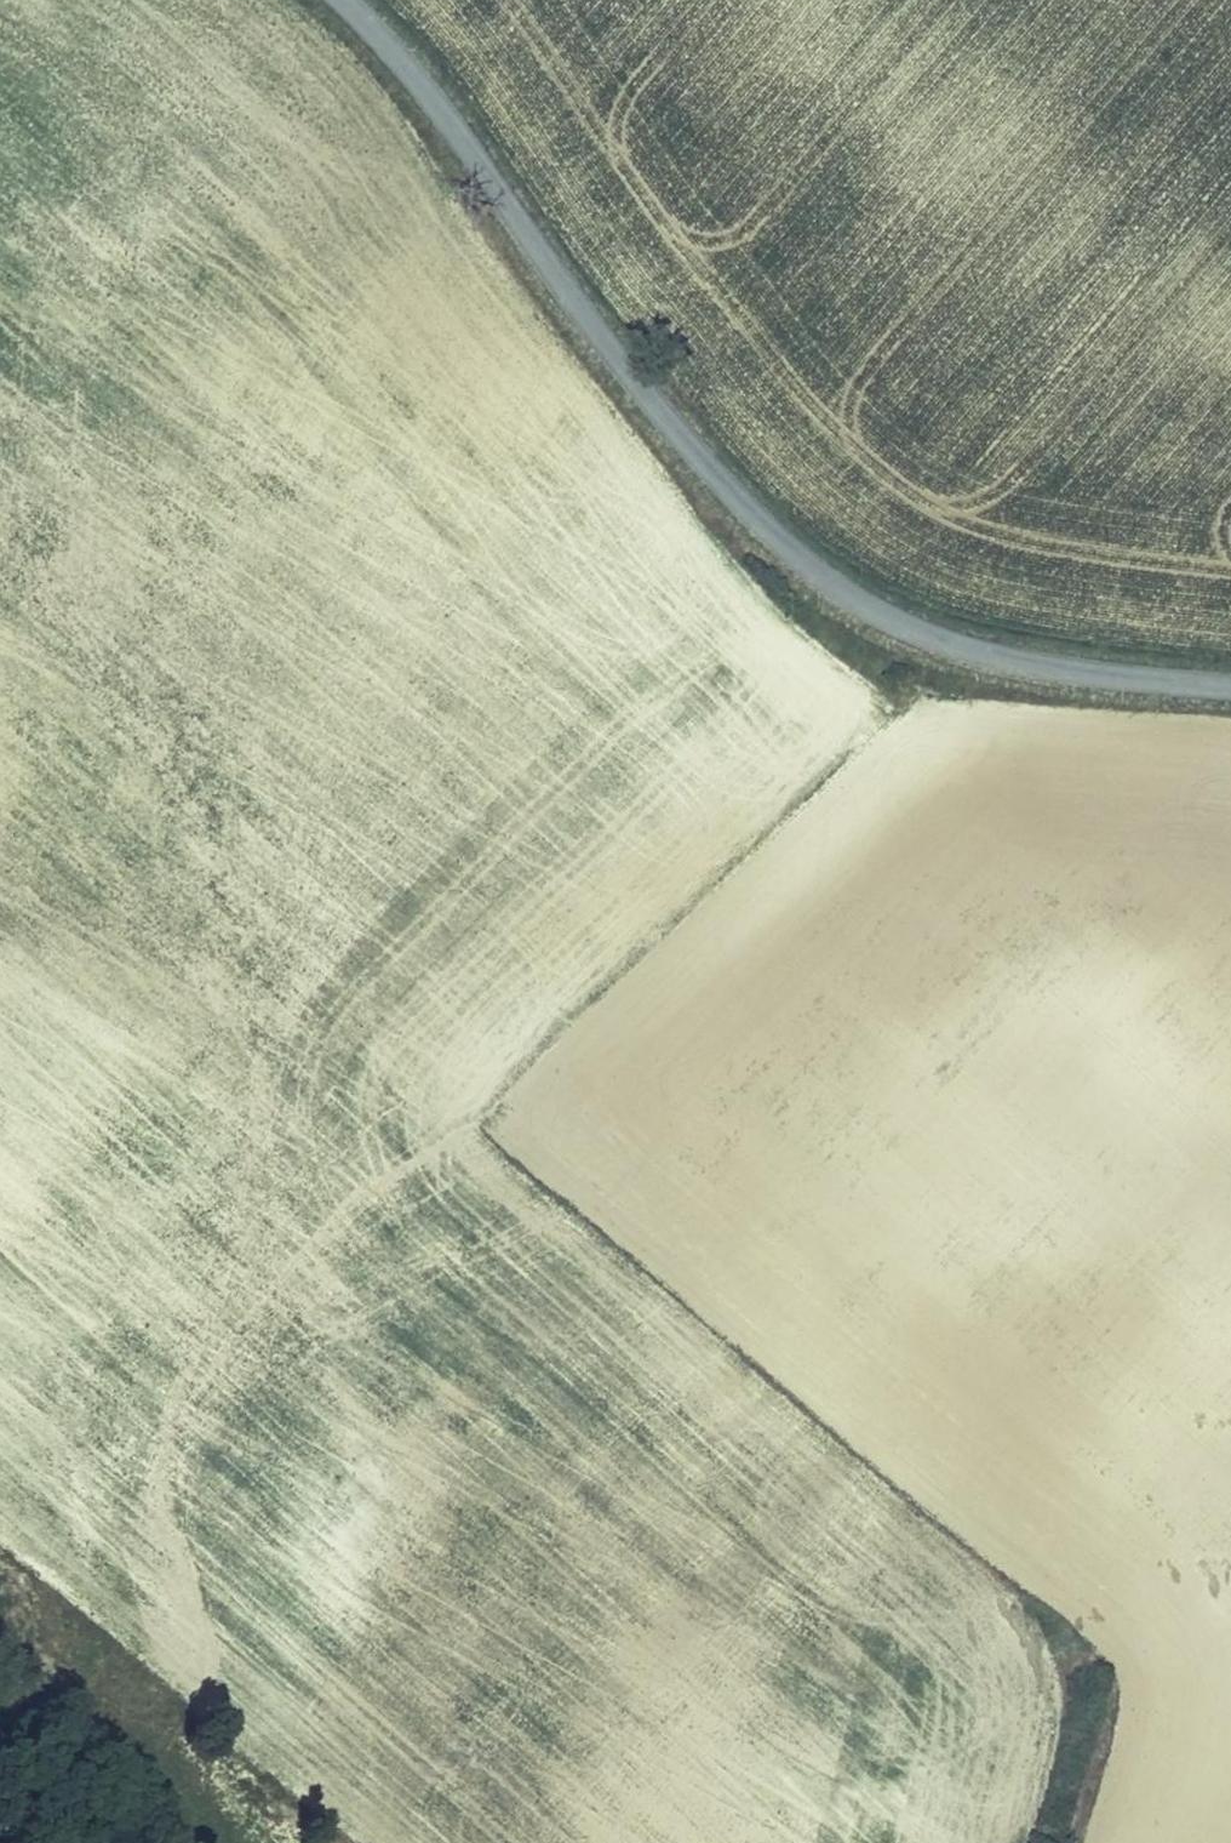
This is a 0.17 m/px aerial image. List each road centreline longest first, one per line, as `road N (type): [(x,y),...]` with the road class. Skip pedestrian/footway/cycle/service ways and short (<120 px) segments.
road 1 (tertiary): [(338,0),(410,76),(668,430),(723,492),(828,587),(957,649),(1230,690)]

